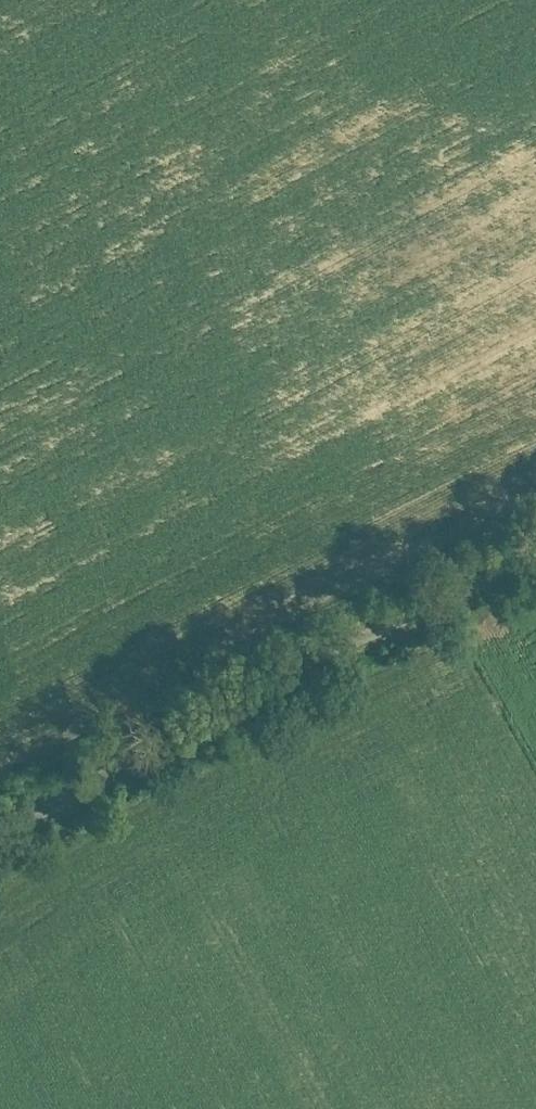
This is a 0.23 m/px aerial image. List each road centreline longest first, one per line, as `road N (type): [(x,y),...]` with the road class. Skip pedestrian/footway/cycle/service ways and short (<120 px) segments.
road 1 (unclassified): [(535,564),(255,687),(0,854)]

